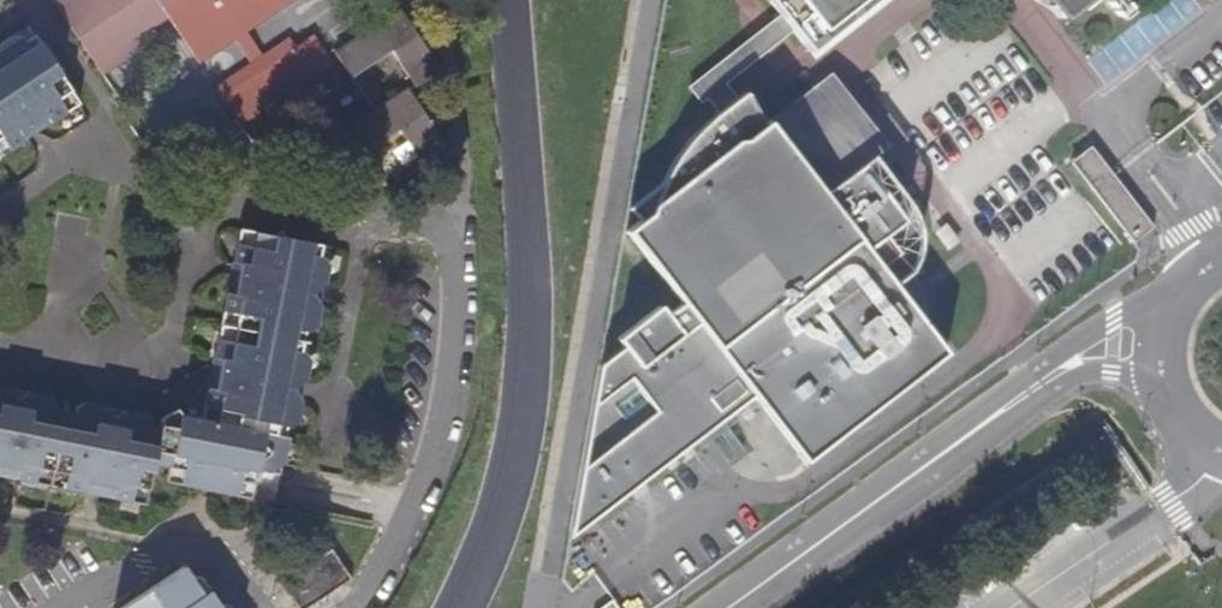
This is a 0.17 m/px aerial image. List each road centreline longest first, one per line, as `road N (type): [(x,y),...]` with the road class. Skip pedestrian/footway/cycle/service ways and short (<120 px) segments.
road 1 (residential): [(722,607),(1033,384)]
road 2 (residential): [(1182,285),(1113,323),(1033,384)]
road 3 (residential): [(1033,384),(1114,381),(1179,426)]
road 4 (residential): [(1182,285),(1157,329),(1154,355),(1165,405),(1179,426)]

